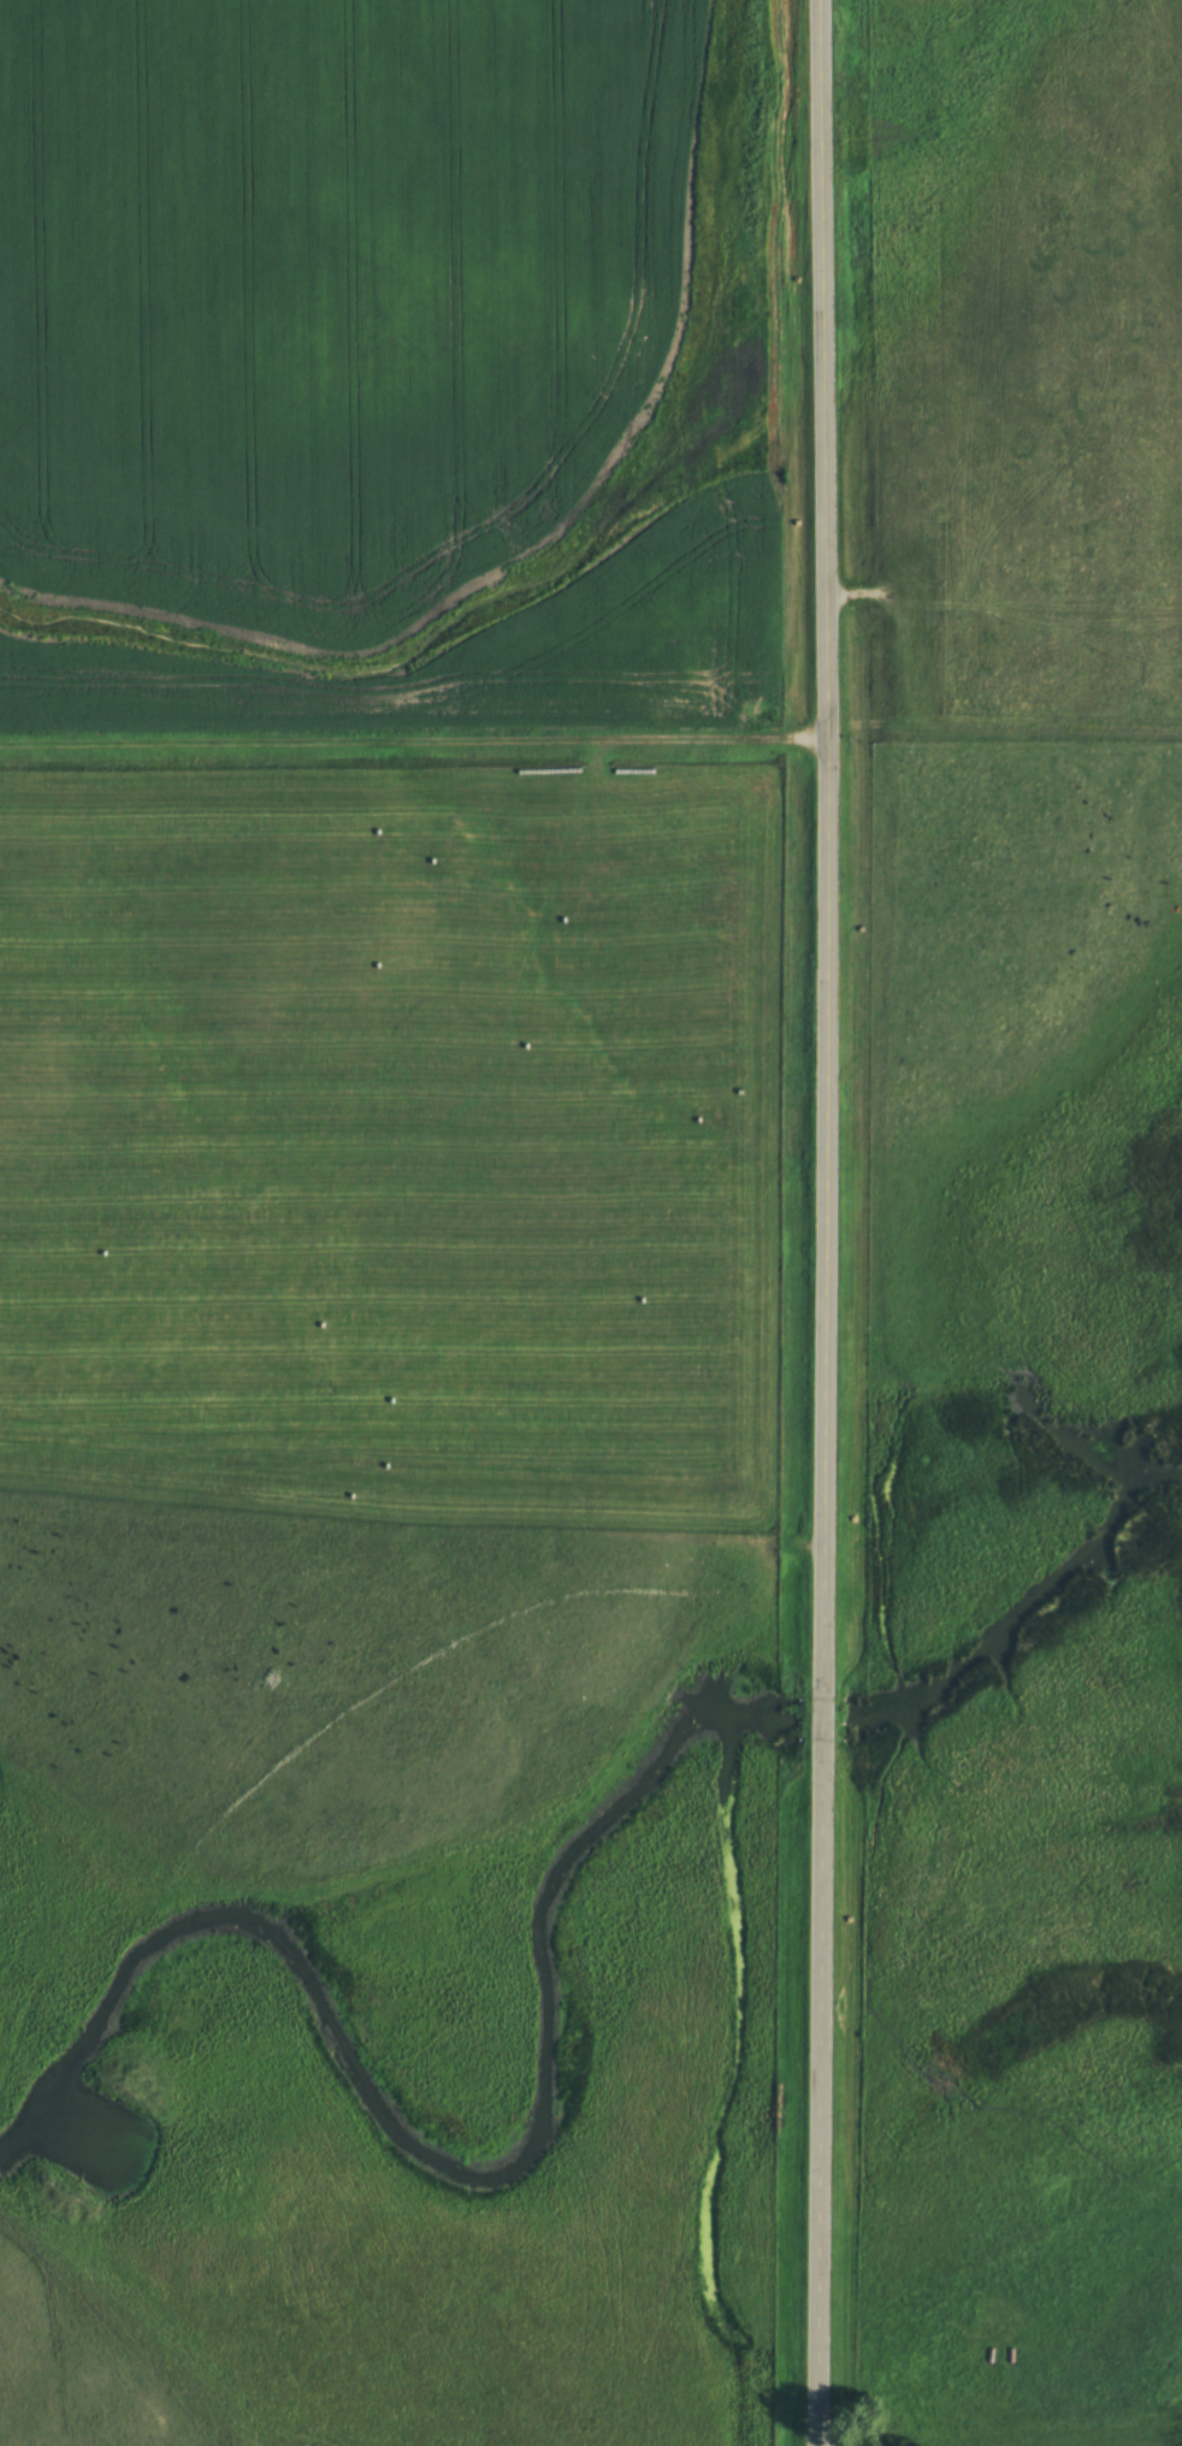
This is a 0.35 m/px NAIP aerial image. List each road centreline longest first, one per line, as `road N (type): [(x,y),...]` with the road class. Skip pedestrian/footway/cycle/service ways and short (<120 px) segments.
road 1 (tertiary): [(827,2445),(838,880),(827,0)]
road 2 (track): [(837,735),(0,742)]

